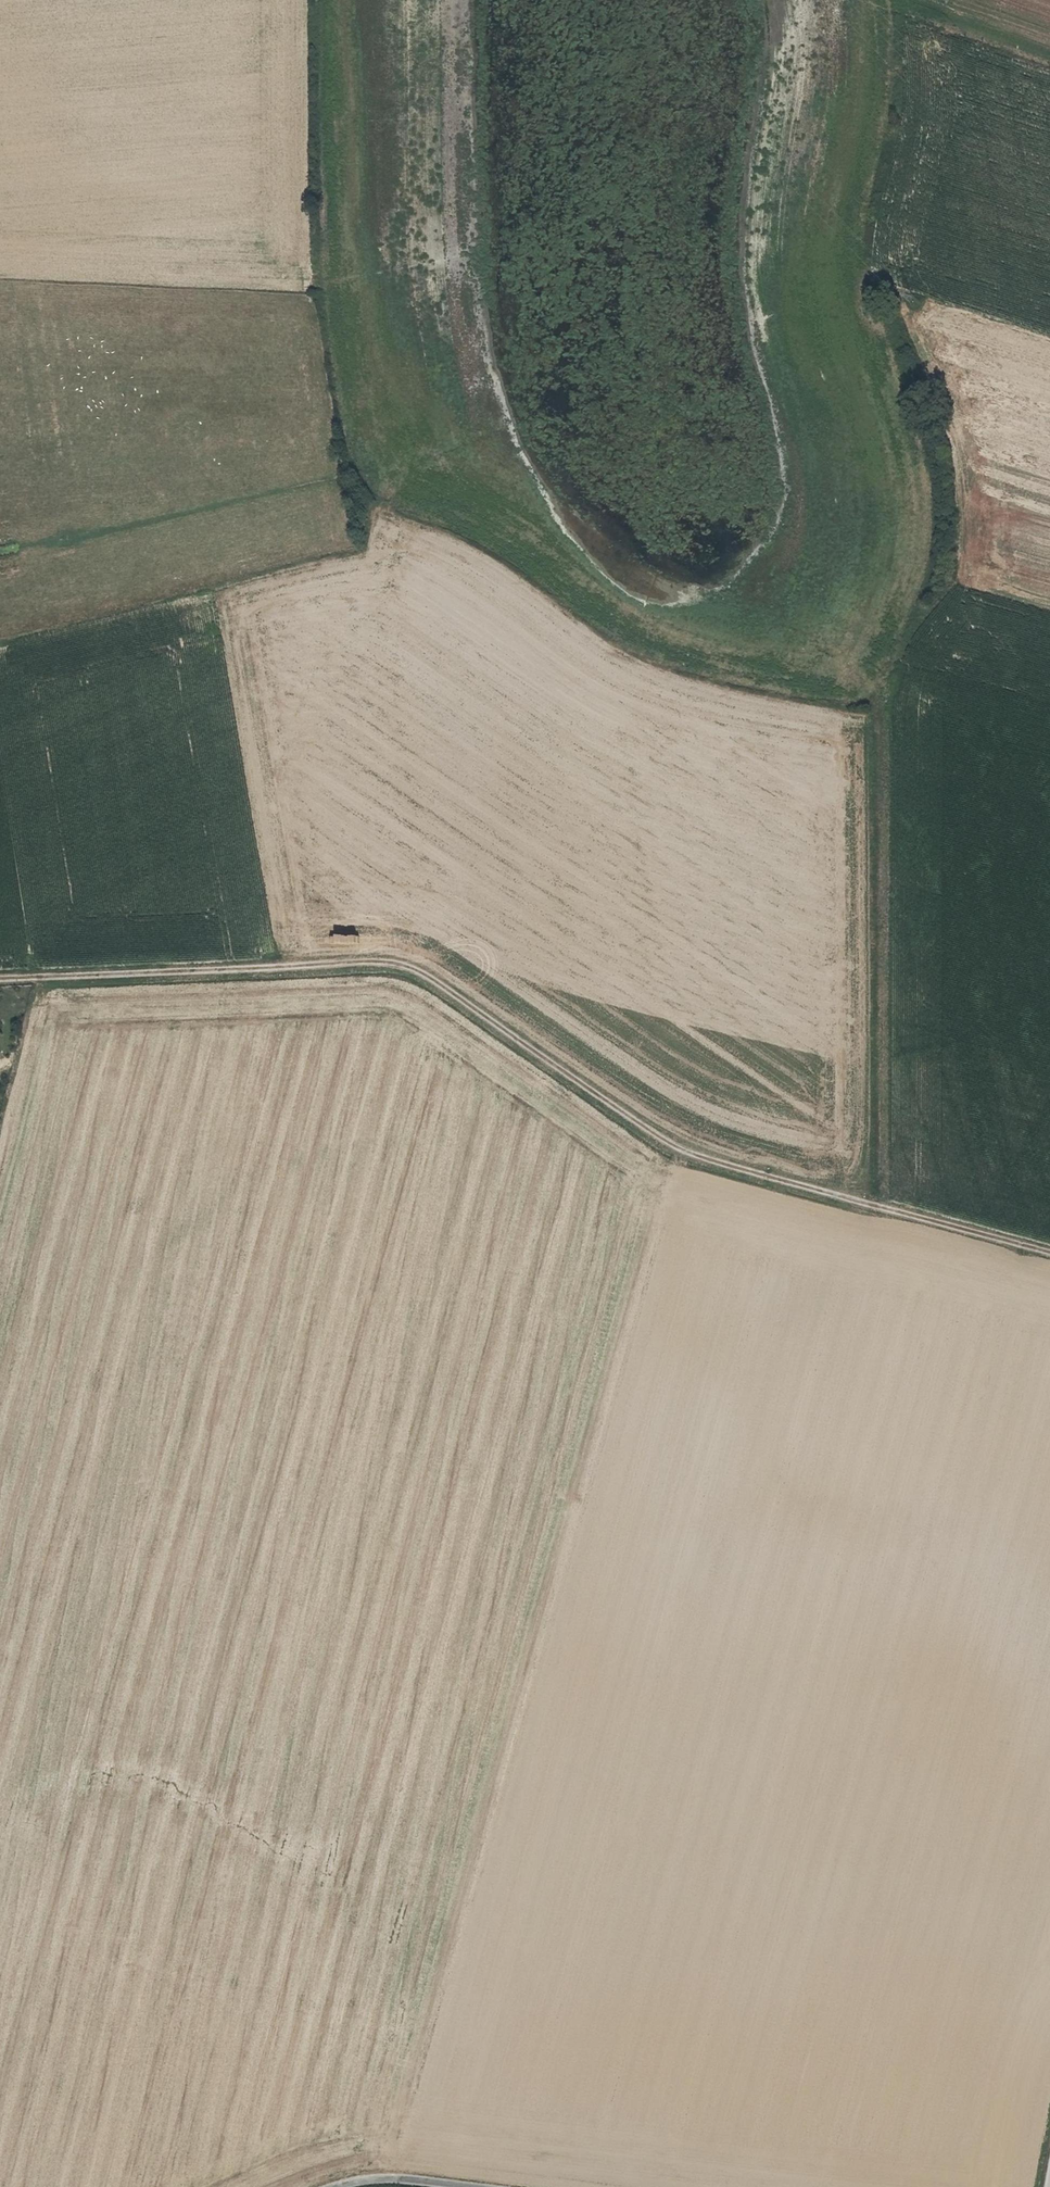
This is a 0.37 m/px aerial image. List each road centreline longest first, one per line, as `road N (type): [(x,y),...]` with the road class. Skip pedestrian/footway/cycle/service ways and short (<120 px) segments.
road 1 (track): [(0,982),(393,966),(444,991),(674,1151),(1049,1256)]

